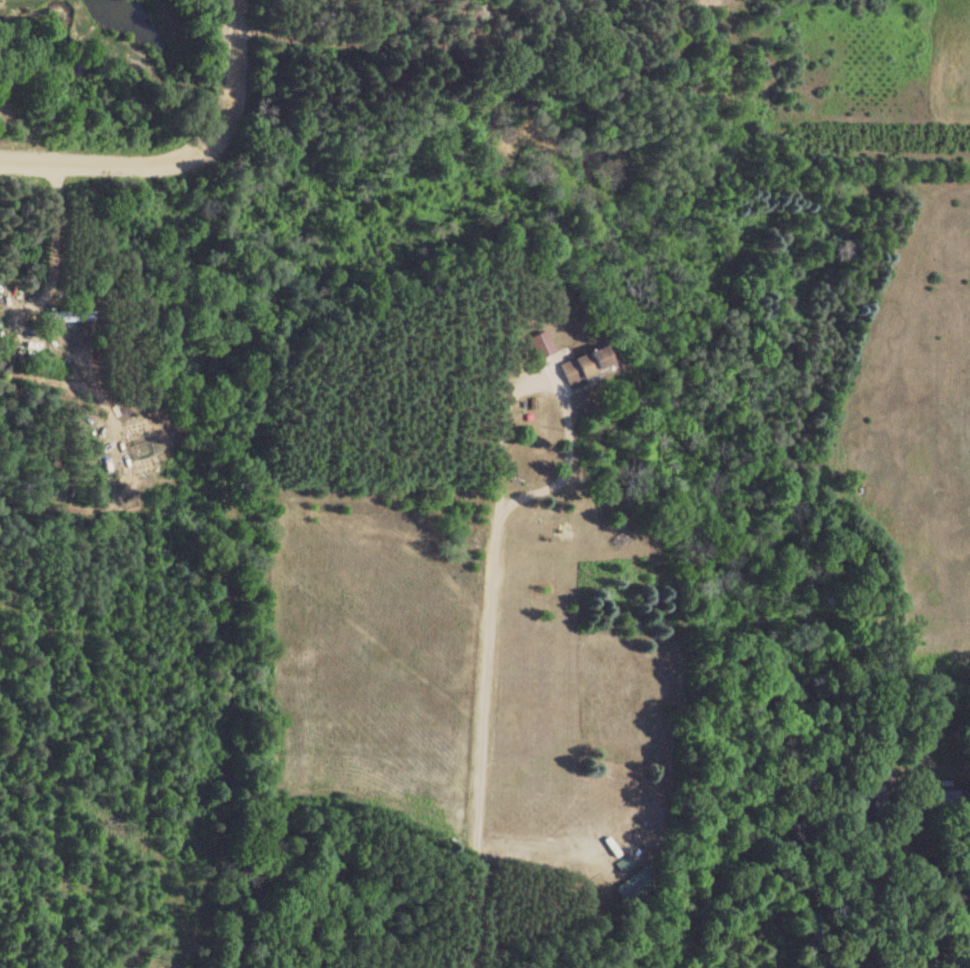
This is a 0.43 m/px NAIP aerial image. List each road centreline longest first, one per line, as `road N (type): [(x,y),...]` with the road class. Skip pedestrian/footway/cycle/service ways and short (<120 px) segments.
road 1 (residential): [(464,967),(462,909),(478,832),(501,495)]
road 2 (residential): [(0,164),(176,166),(196,160),(220,130)]
road 3 (residential): [(220,130),(229,0)]

